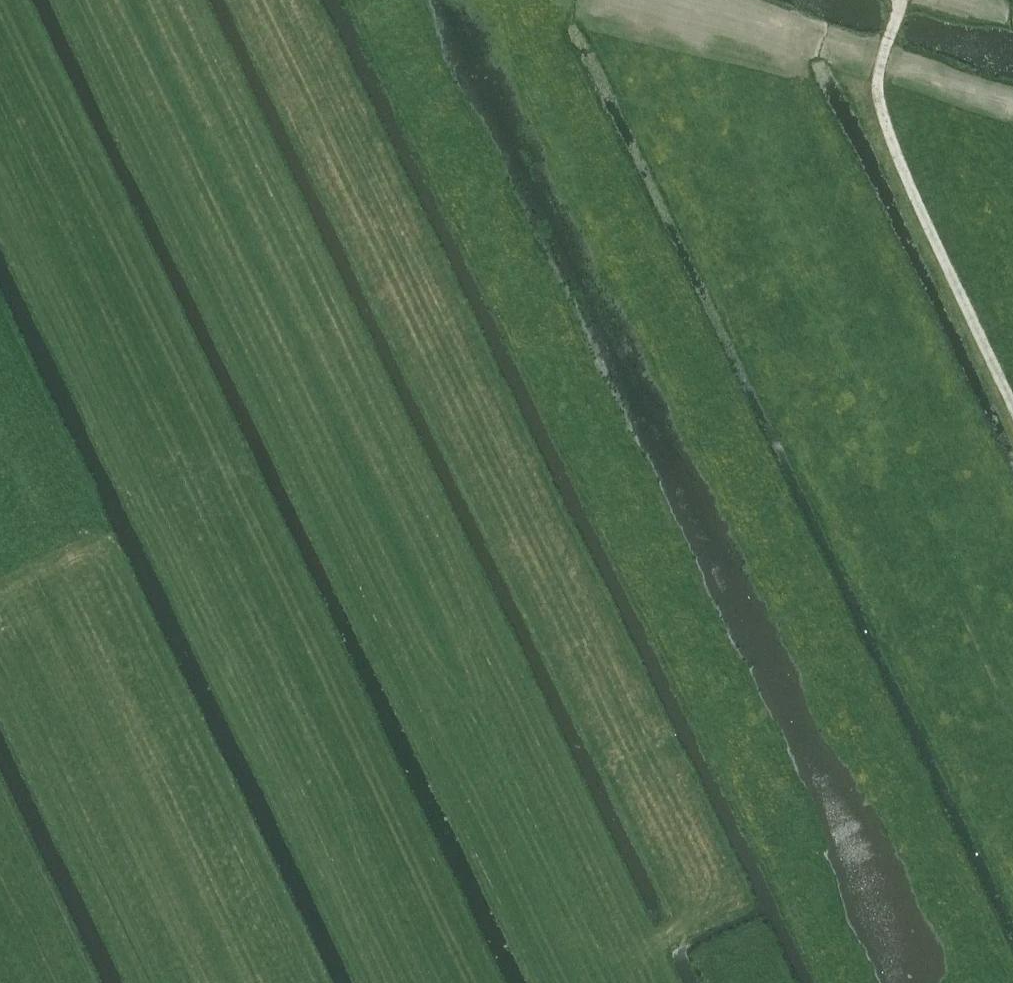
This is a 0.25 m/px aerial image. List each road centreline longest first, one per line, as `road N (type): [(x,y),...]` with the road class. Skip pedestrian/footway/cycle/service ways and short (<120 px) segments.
road 1 (track): [(389,982),(0,143)]
road 2 (track): [(1012,406),(897,159),(878,94),(886,52)]

